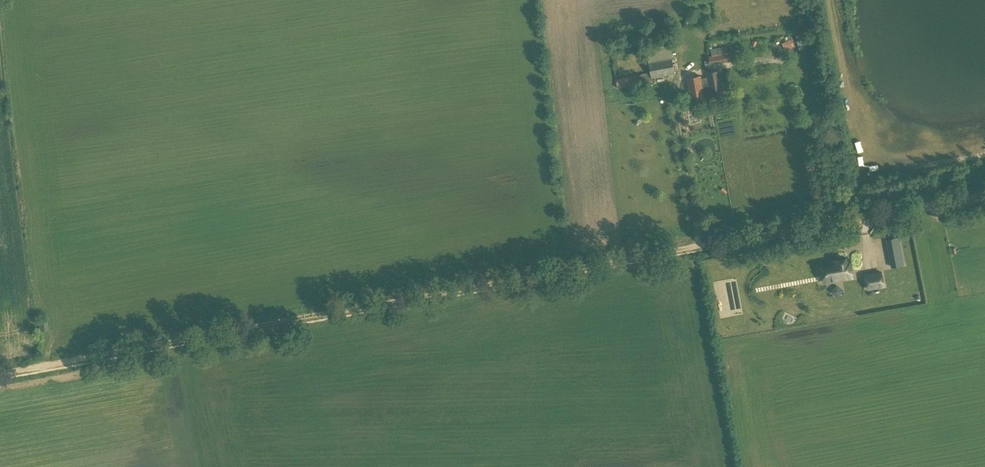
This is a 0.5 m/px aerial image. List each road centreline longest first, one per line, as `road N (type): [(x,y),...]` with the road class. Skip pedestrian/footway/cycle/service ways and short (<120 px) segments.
road 1 (track): [(0,374),(984,195)]

